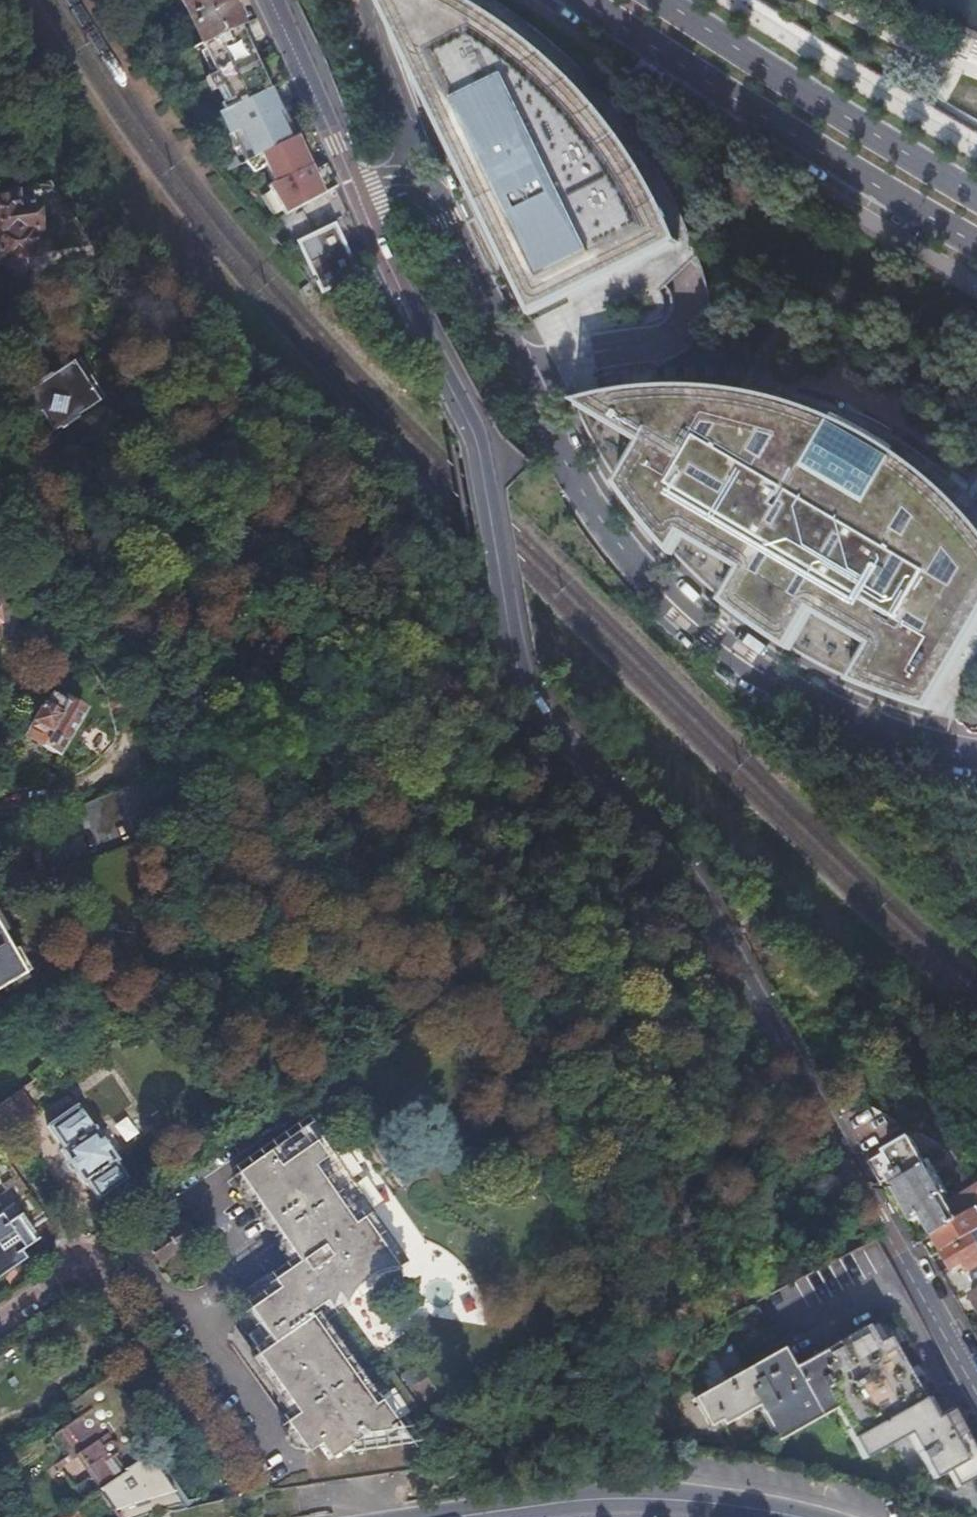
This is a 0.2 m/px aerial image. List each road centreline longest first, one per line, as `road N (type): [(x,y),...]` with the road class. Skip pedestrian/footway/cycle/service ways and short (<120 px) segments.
road 1 (residential): [(976,1392),(704,899),(547,719),(515,667),(476,445),(360,195)]
road 2 (residential): [(360,195),(407,185),(426,190),(589,500),(656,588),(735,655),(821,706),(920,740),(976,749)]
road 3 (primary): [(583,0),(976,242)]
road 4 (primary): [(976,195),(667,0)]
road 5 (secondary): [(453,1516),(628,1502),(781,1516)]
road 6 (residential): [(360,195),(270,0)]
road 7 (residential): [(126,738),(126,763),(50,802),(0,808)]

